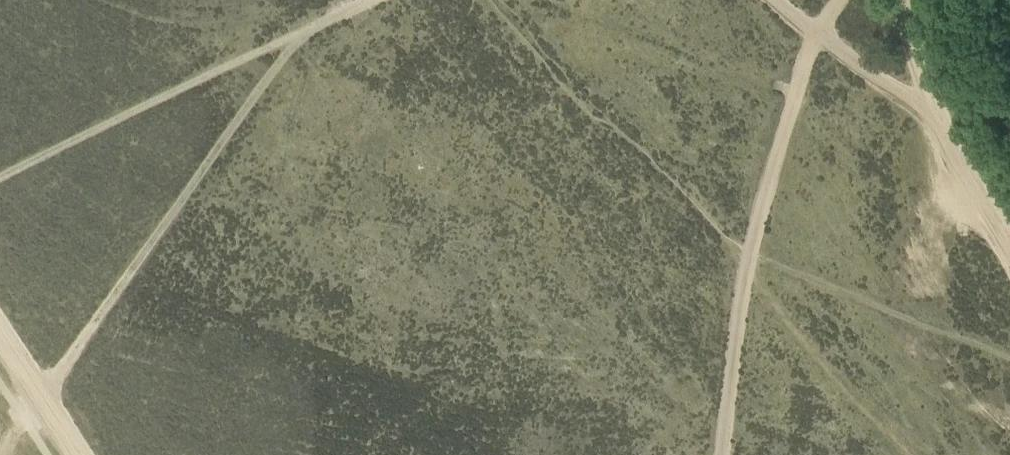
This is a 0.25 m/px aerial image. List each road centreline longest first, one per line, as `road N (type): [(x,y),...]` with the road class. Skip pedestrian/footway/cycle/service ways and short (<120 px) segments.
road 1 (track): [(842,0),(817,30),(804,65),(748,259),(722,454)]
road 2 (track): [(0,179),(371,0)]
road 3 (track): [(778,0),(945,127)]
road 4 (track): [(0,338),(79,454)]
road 5 (track): [(904,0),(945,127)]
road 6 (track): [(945,127),(1009,233)]

